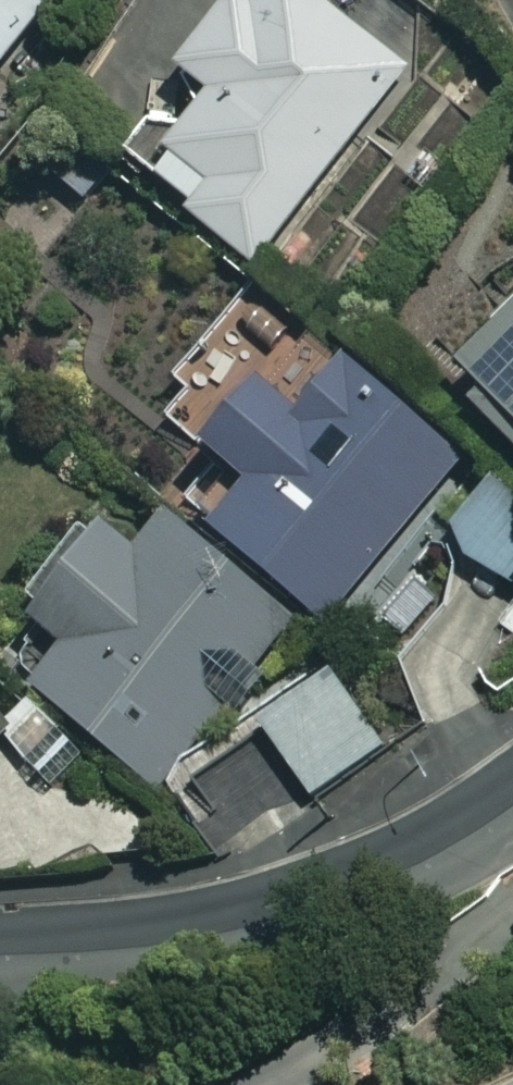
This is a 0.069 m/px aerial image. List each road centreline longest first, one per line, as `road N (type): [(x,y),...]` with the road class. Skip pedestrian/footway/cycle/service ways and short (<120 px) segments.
road 1 (tertiary): [(512,801),(383,880),(296,914),(214,934),(0,953)]

